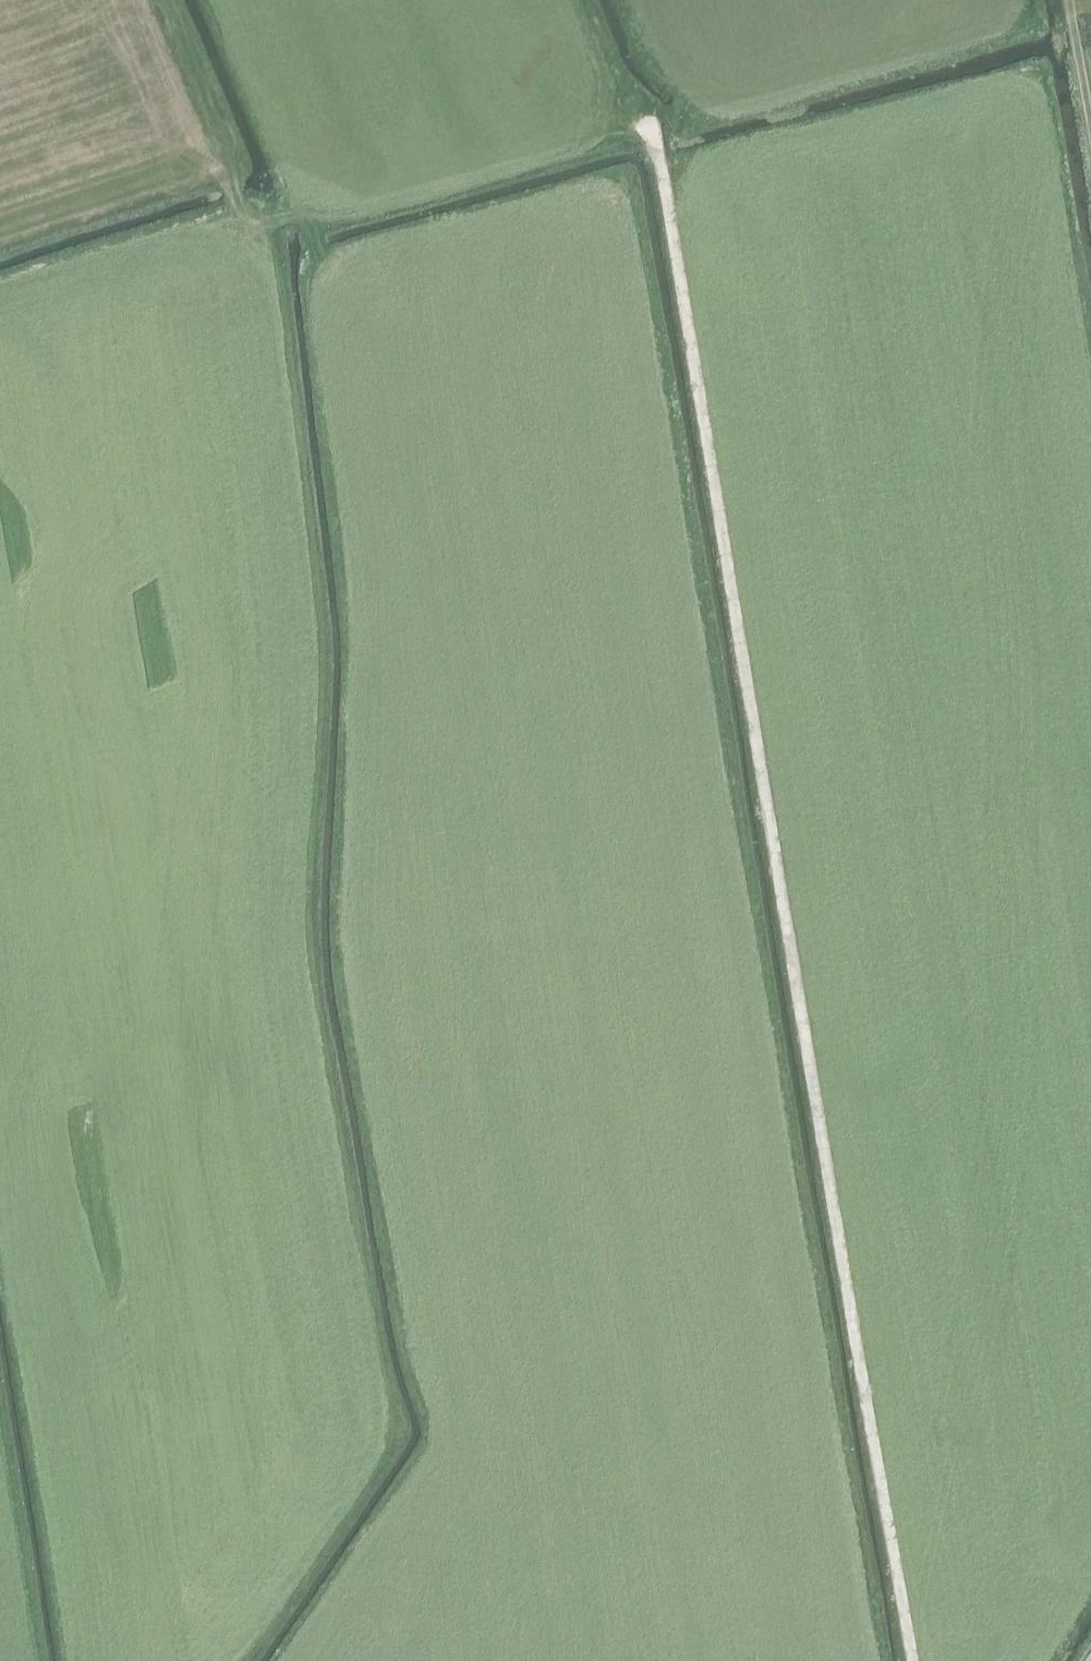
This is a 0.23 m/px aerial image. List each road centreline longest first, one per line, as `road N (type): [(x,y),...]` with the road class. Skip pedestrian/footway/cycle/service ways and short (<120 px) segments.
road 1 (track): [(1090,139),(1067,0)]

